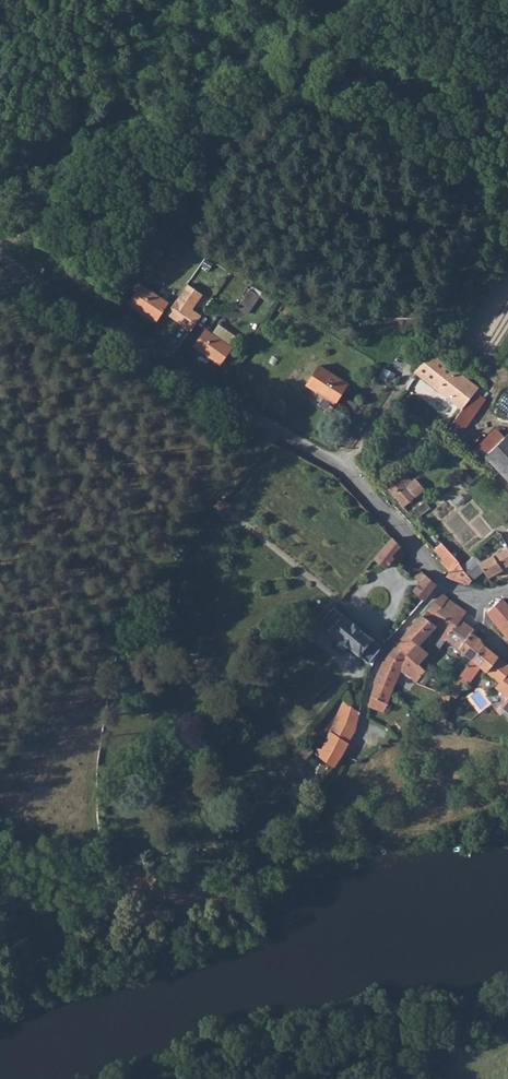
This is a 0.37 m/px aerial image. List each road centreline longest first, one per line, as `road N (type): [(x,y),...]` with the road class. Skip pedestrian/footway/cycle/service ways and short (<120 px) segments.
road 1 (unclassified): [(0,258),(347,473),(455,593),(476,602),(507,593)]
road 2 (track): [(347,473),(413,361)]

